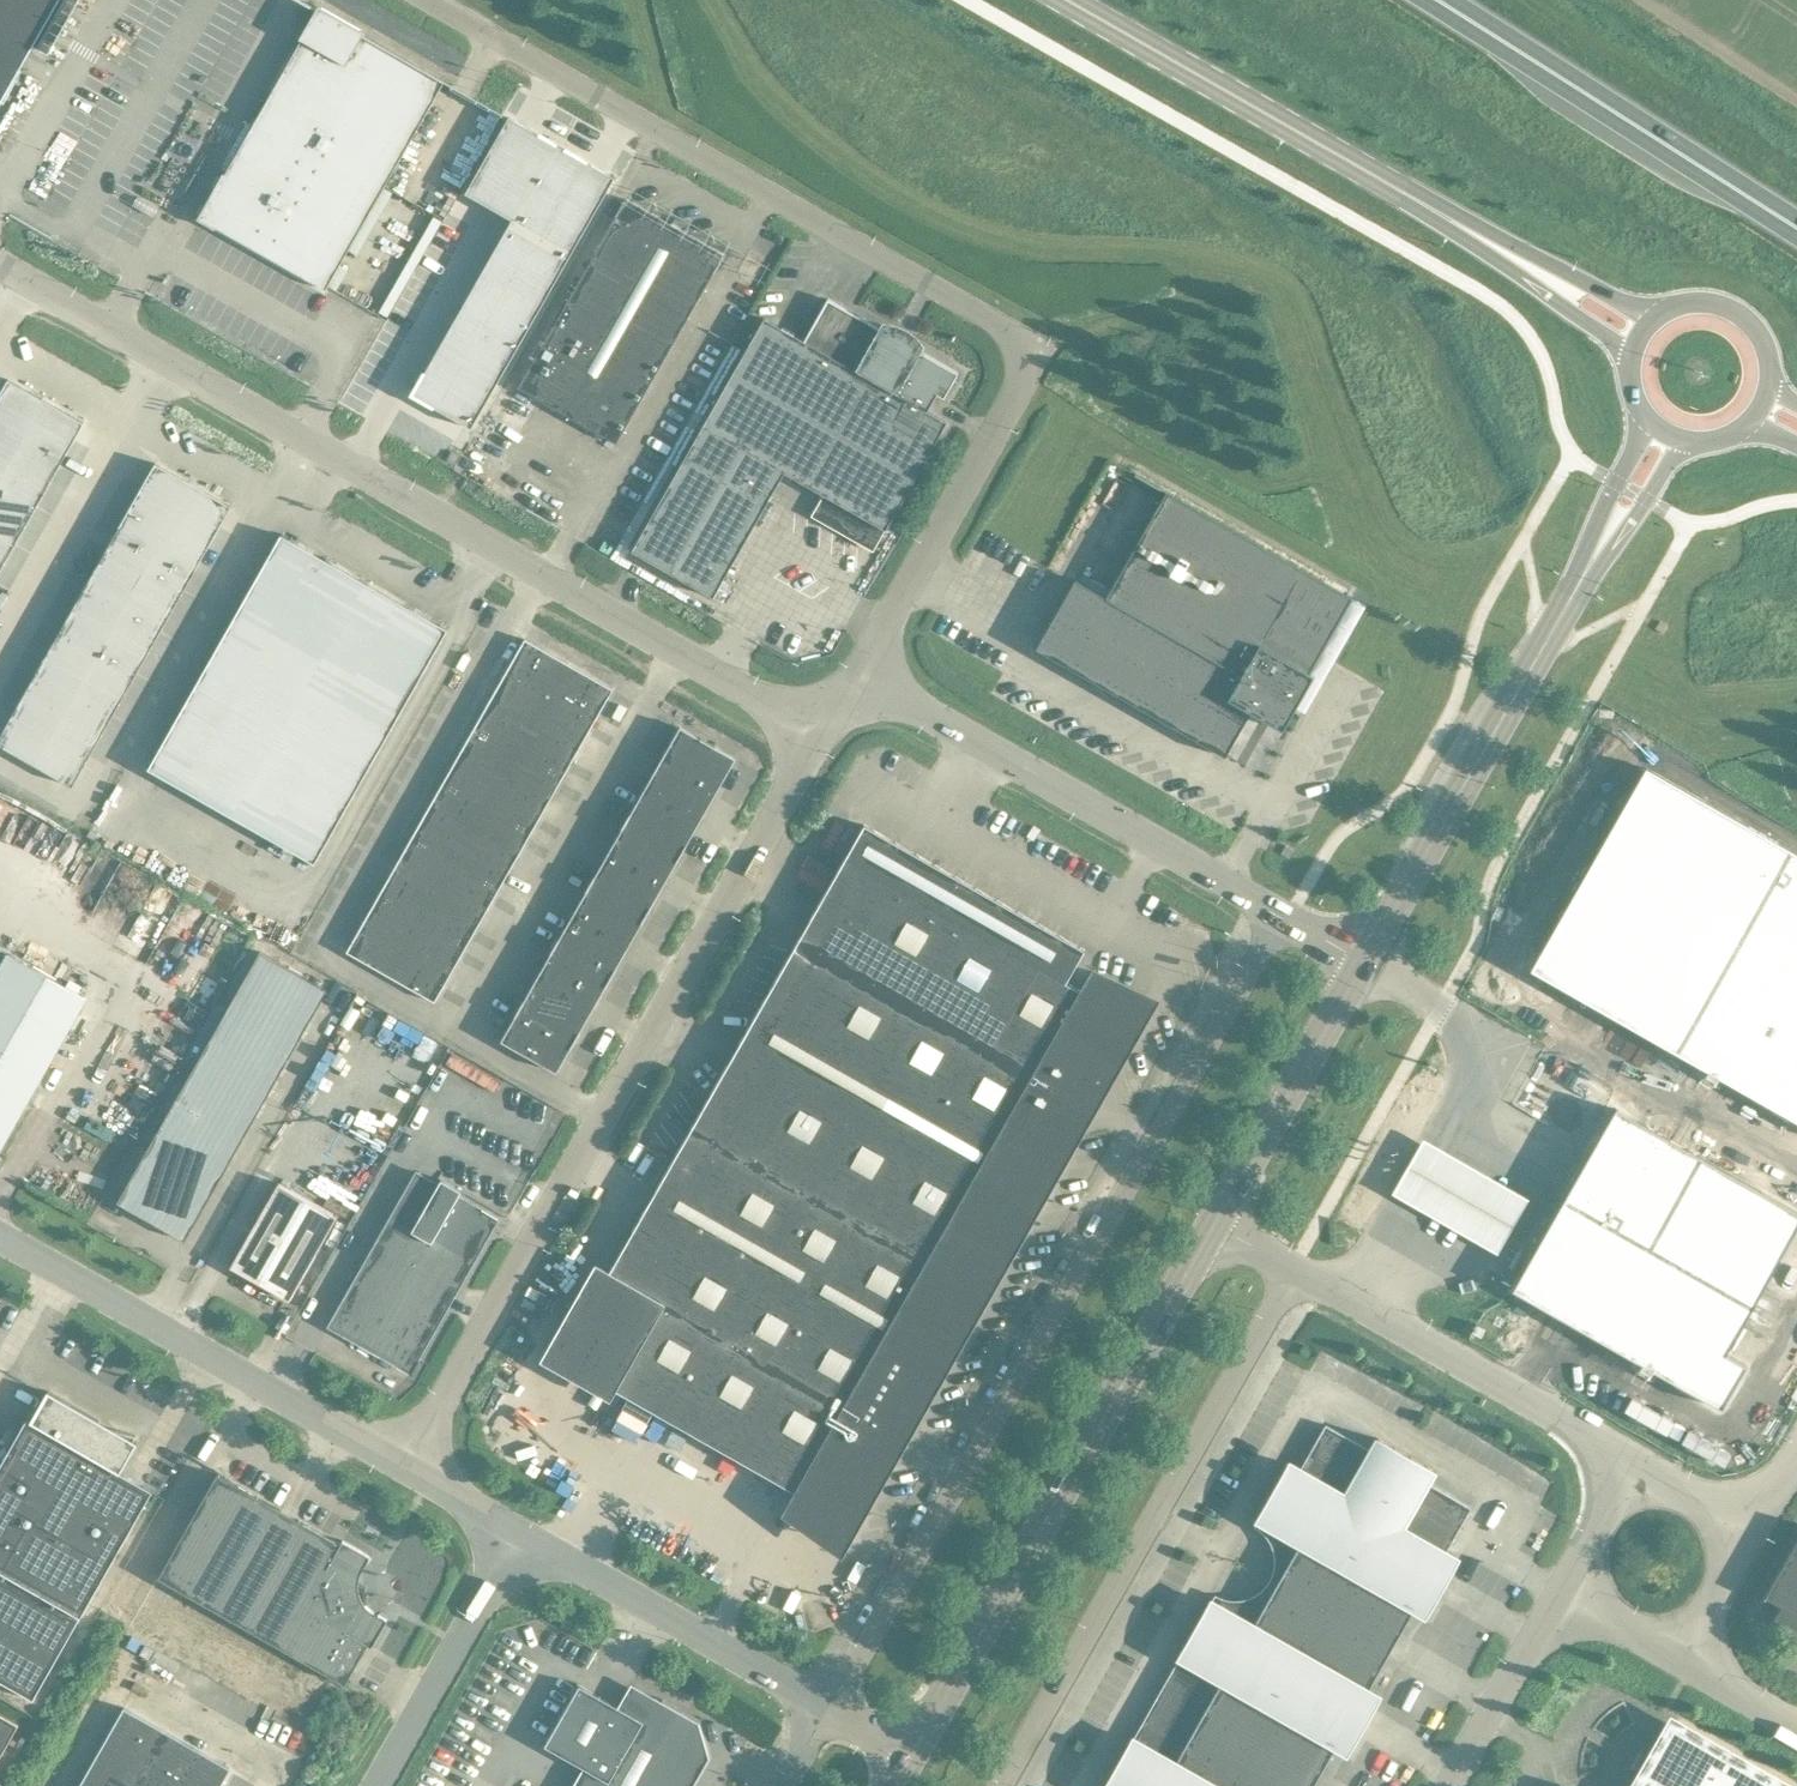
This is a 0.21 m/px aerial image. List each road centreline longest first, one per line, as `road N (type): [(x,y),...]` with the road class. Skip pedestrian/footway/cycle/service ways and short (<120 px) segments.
road 1 (unclassified): [(859,673),(1024,376),(1012,334),(422,0)]
road 2 (unclassified): [(823,737),(0,265)]
road 3 (unclassified): [(818,1703),(857,1660),(1253,962),(1286,923)]
road 4 (unclassified): [(405,1468),(823,737)]
road 5 (secondary): [(908,1758),(1216,1222)]
road 6 (unclassified): [(1002,1785),(1297,1268)]
road 7 (secondary): [(1545,278),(1063,0)]
road 8 (unclassified): [(1286,923),(859,673)]
road 9 (secondary): [(1362,966),(1602,541)]
road 10 (unclassified): [(405,1468),(0,1238)]
road 11 (trunk): [(1796,226),(1433,0)]
road 12 (unclassified): [(1638,1464),(1297,1268)]
road 13 (unclassified): [(818,1703),(522,1535)]
road 14 (secondary): [(1216,1222),(1362,966)]
road 15 (unclassified): [(381,1785),(522,1535)]
road 16 (unclassified): [(1454,1785),(1561,1599)]
road 17 (secondary): [(1769,388),(1765,345),(1735,312),(1692,303),(1652,322)]
road 18 (unclassified): [(1561,1599),(1638,1464)]
road 19 (unclassified): [(1682,1667),(1758,1532)]
road 20 (unclassified): [(1682,1667),(1561,1599)]
road 21 (unclassified): [(1758,1532),(1638,1464)]
road 22 (unclassified): [(522,1535),(405,1468)]
road 23 (unclassified): [(1796,1733),(1682,1667)]
road 24 (secondary): [(1651,424),(1613,495),(1602,541)]
road 25 (secondary): [(1602,541),(1645,497),(1676,440)]

